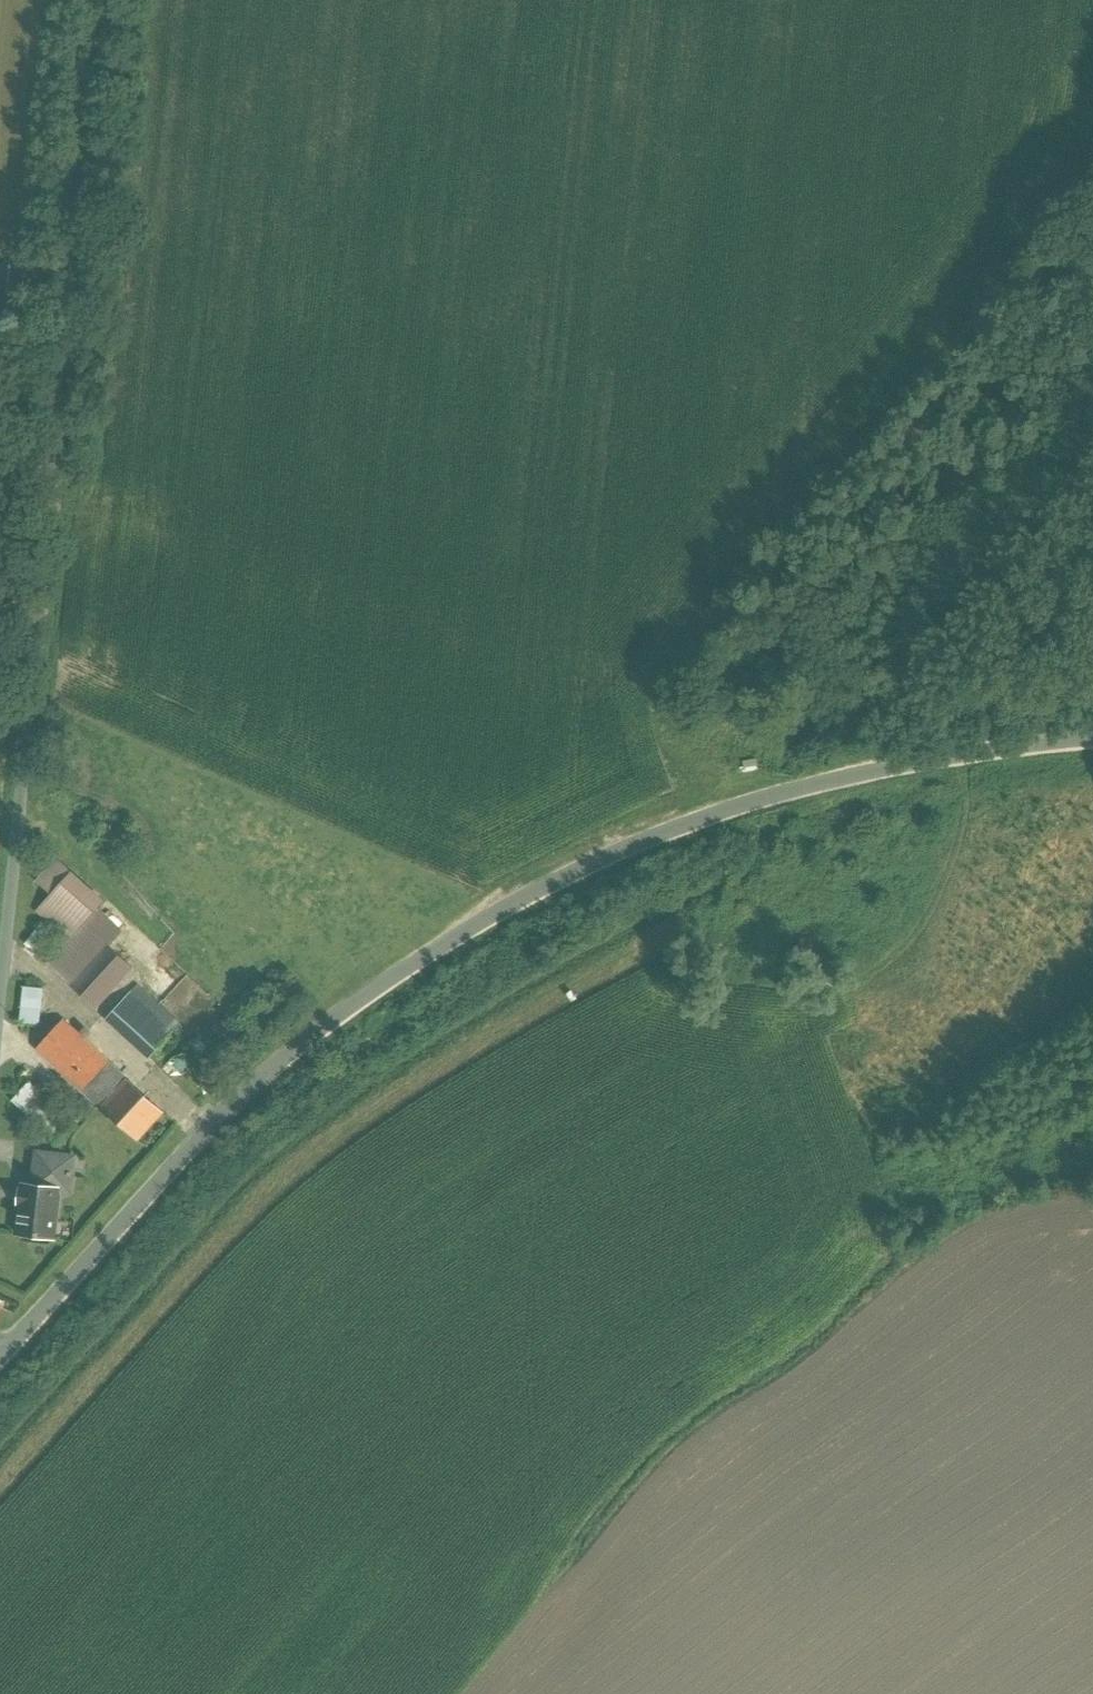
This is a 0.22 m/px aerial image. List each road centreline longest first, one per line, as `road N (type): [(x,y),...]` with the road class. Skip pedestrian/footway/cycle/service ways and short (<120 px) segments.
road 1 (unclassified): [(1092,743),(972,752),(727,799),(504,893),(348,996),(271,1059),(145,1178),(0,1340)]
road 2 (unclassified): [(120,0),(0,1009)]

